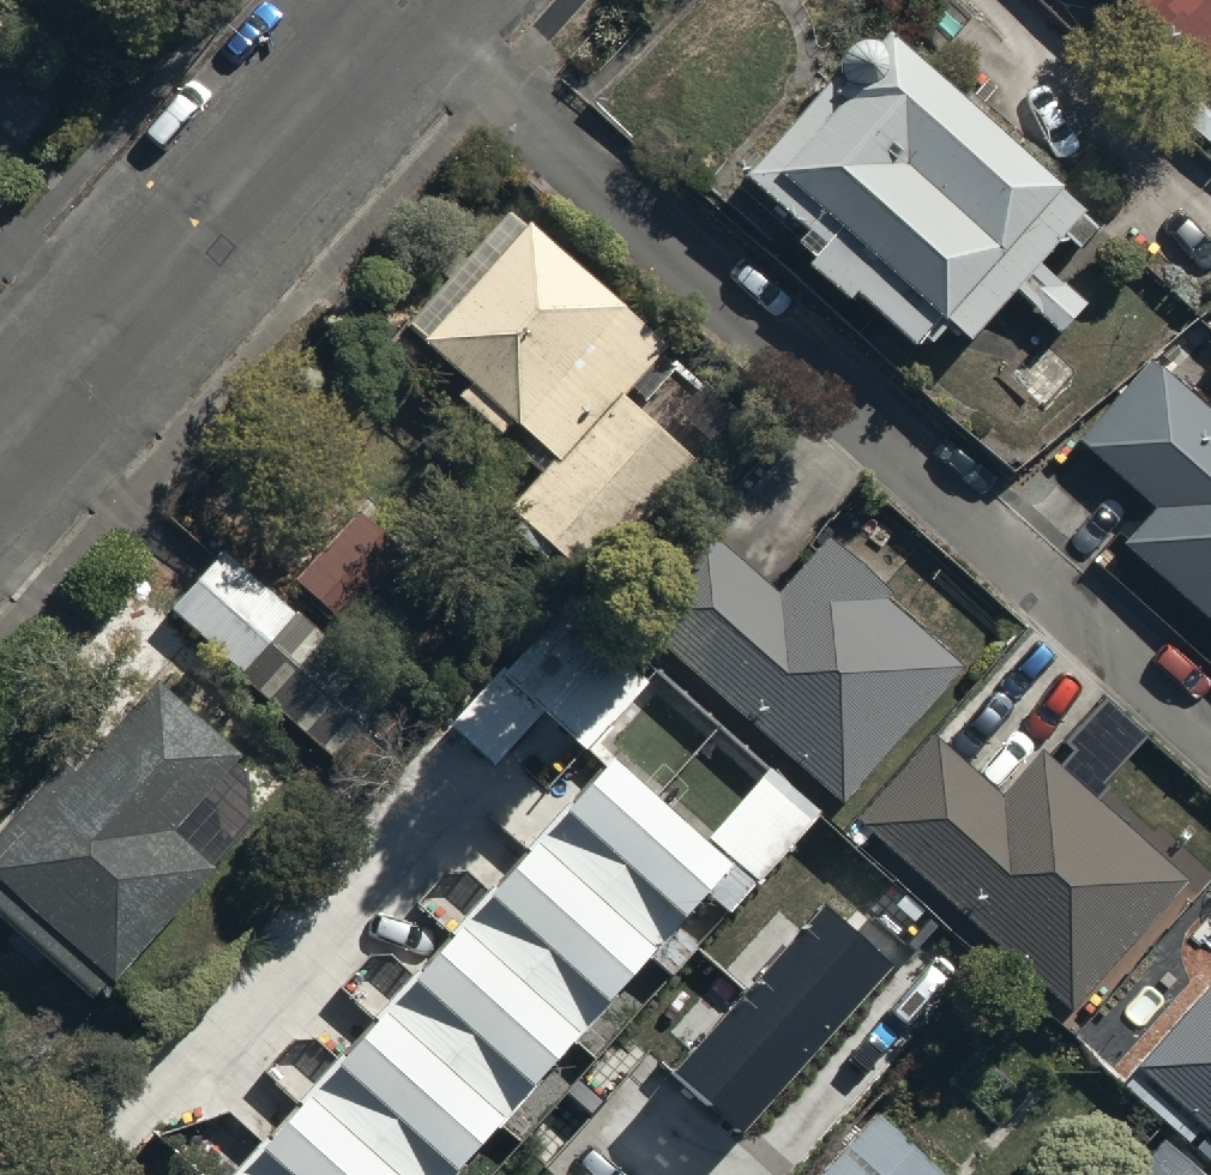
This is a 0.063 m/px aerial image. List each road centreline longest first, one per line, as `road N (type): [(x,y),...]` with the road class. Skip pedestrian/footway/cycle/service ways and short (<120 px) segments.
road 1 (residential): [(1210,733),(400,9)]
road 2 (residential): [(0,452),(400,9)]

